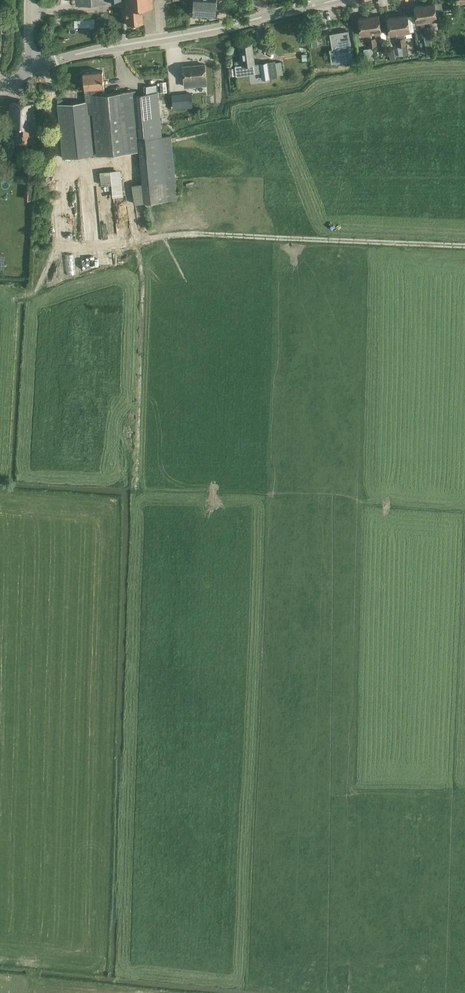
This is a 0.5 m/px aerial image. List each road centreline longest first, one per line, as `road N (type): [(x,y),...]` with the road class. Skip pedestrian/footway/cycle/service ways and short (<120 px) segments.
road 1 (tertiary): [(31,64),(349,0)]

